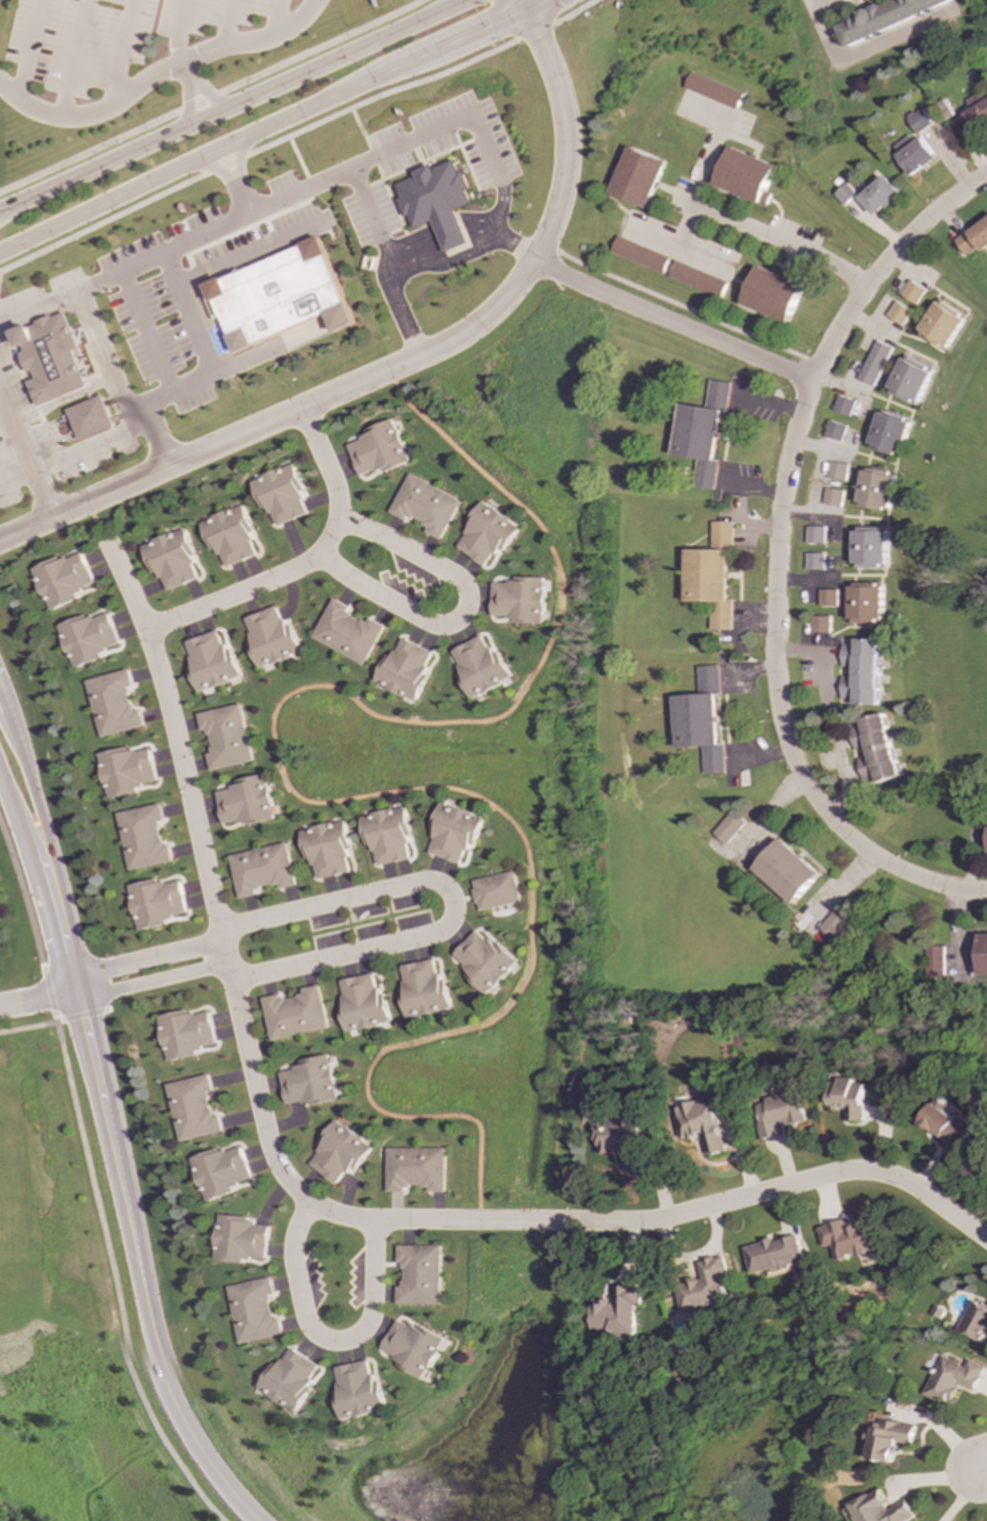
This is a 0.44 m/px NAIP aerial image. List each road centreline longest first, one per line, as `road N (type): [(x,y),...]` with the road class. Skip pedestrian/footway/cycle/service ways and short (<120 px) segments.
road 1 (residential): [(986,1236),(911,1179),(862,1168),(641,1225),(375,1222),(308,1205),(278,1175),(142,628),(105,547)]
road 2 (residential): [(986,173),(886,259),(814,372),(777,508),(773,656),(786,744),(824,814),(907,874),(986,894)]
road 3 (residential): [(0,539),(416,355),(457,335),(504,294),(542,242),(566,165),(559,89),(523,0)]
road 4 (tertiary): [(63,954),(166,1381),(198,1445),(260,1520)]
road 5 (secondary): [(0,252),(549,0)]
road 6 (secondary): [(469,0),(0,208)]
road 7 (residential): [(230,970),(265,970),(436,929),(449,914),(446,897),(420,880),(218,930)]
road 8 (residential): [(142,628),(313,559),(333,523),(329,487),(296,411)]
road 9 (residential): [(313,559),(425,622),(447,624),(458,610),(463,595),(453,583),(333,523)]
road 10 (residential): [(308,1205),(291,1258),(306,1327),(321,1343),(343,1344),(371,1322),(375,1222)]
road 11 (tertiary): [(63,954),(50,864),(0,707)]
road 12 (tertiary): [(0,774),(63,954)]
road 13 (residential): [(218,930),(100,964),(70,990)]
road 14 (residential): [(70,990),(230,970)]

